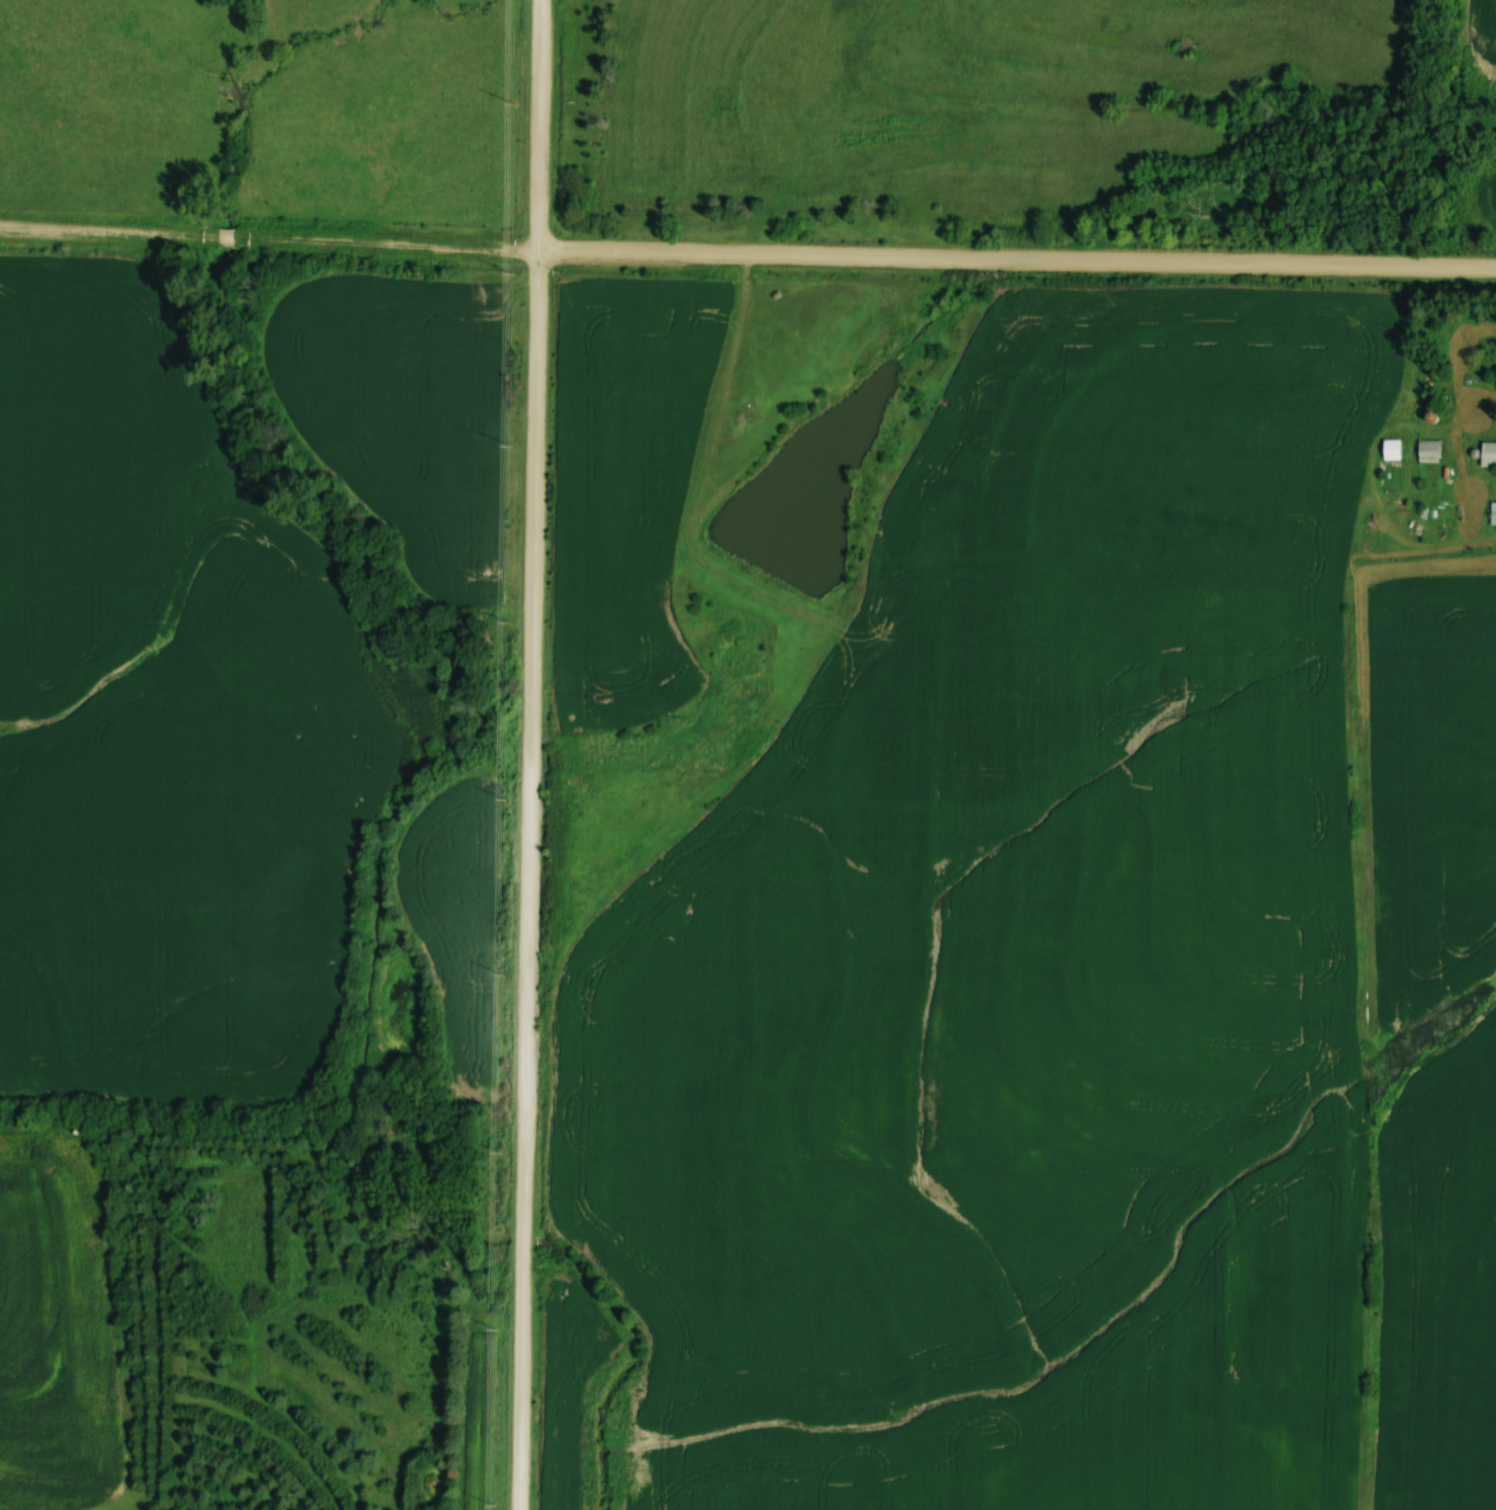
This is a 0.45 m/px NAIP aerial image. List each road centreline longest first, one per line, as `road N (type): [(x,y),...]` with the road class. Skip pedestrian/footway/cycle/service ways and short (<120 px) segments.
road 1 (residential): [(519,1509),(542,0)]
road 2 (residential): [(0,228),(538,251),(1495,268)]

